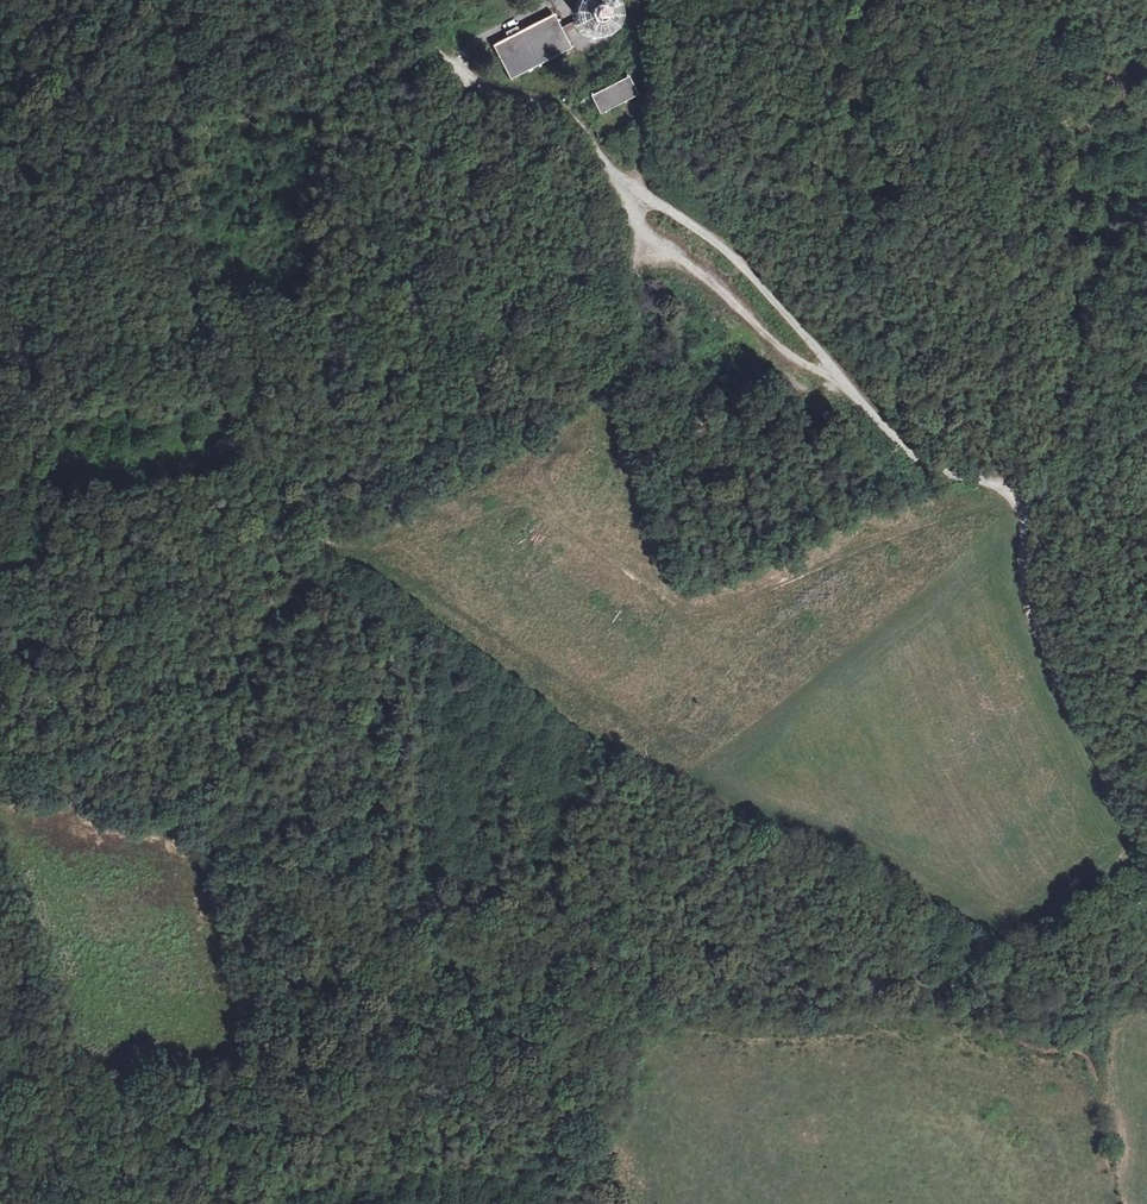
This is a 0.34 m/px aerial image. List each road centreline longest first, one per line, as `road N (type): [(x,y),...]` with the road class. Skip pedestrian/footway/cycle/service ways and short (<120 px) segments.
road 1 (track): [(0,769),(297,863),(549,904),(920,982),(979,980),(1146,880)]
road 2 (track): [(1146,831),(1117,799),(1046,650),(1020,500),(916,456),(716,241),(624,185)]
road 3 (track): [(641,236),(624,338),(572,407),(518,449),(474,476),(289,551),(249,625),(167,692),(107,706),(48,703),(0,713)]
road 4 (track): [(1011,493),(1046,444),(1070,356),(1065,210),(1090,9)]
road 5 (track): [(624,185),(577,126),(467,75),(399,0)]
road 6 (track): [(641,236),(708,277),(782,352),(834,373)]

